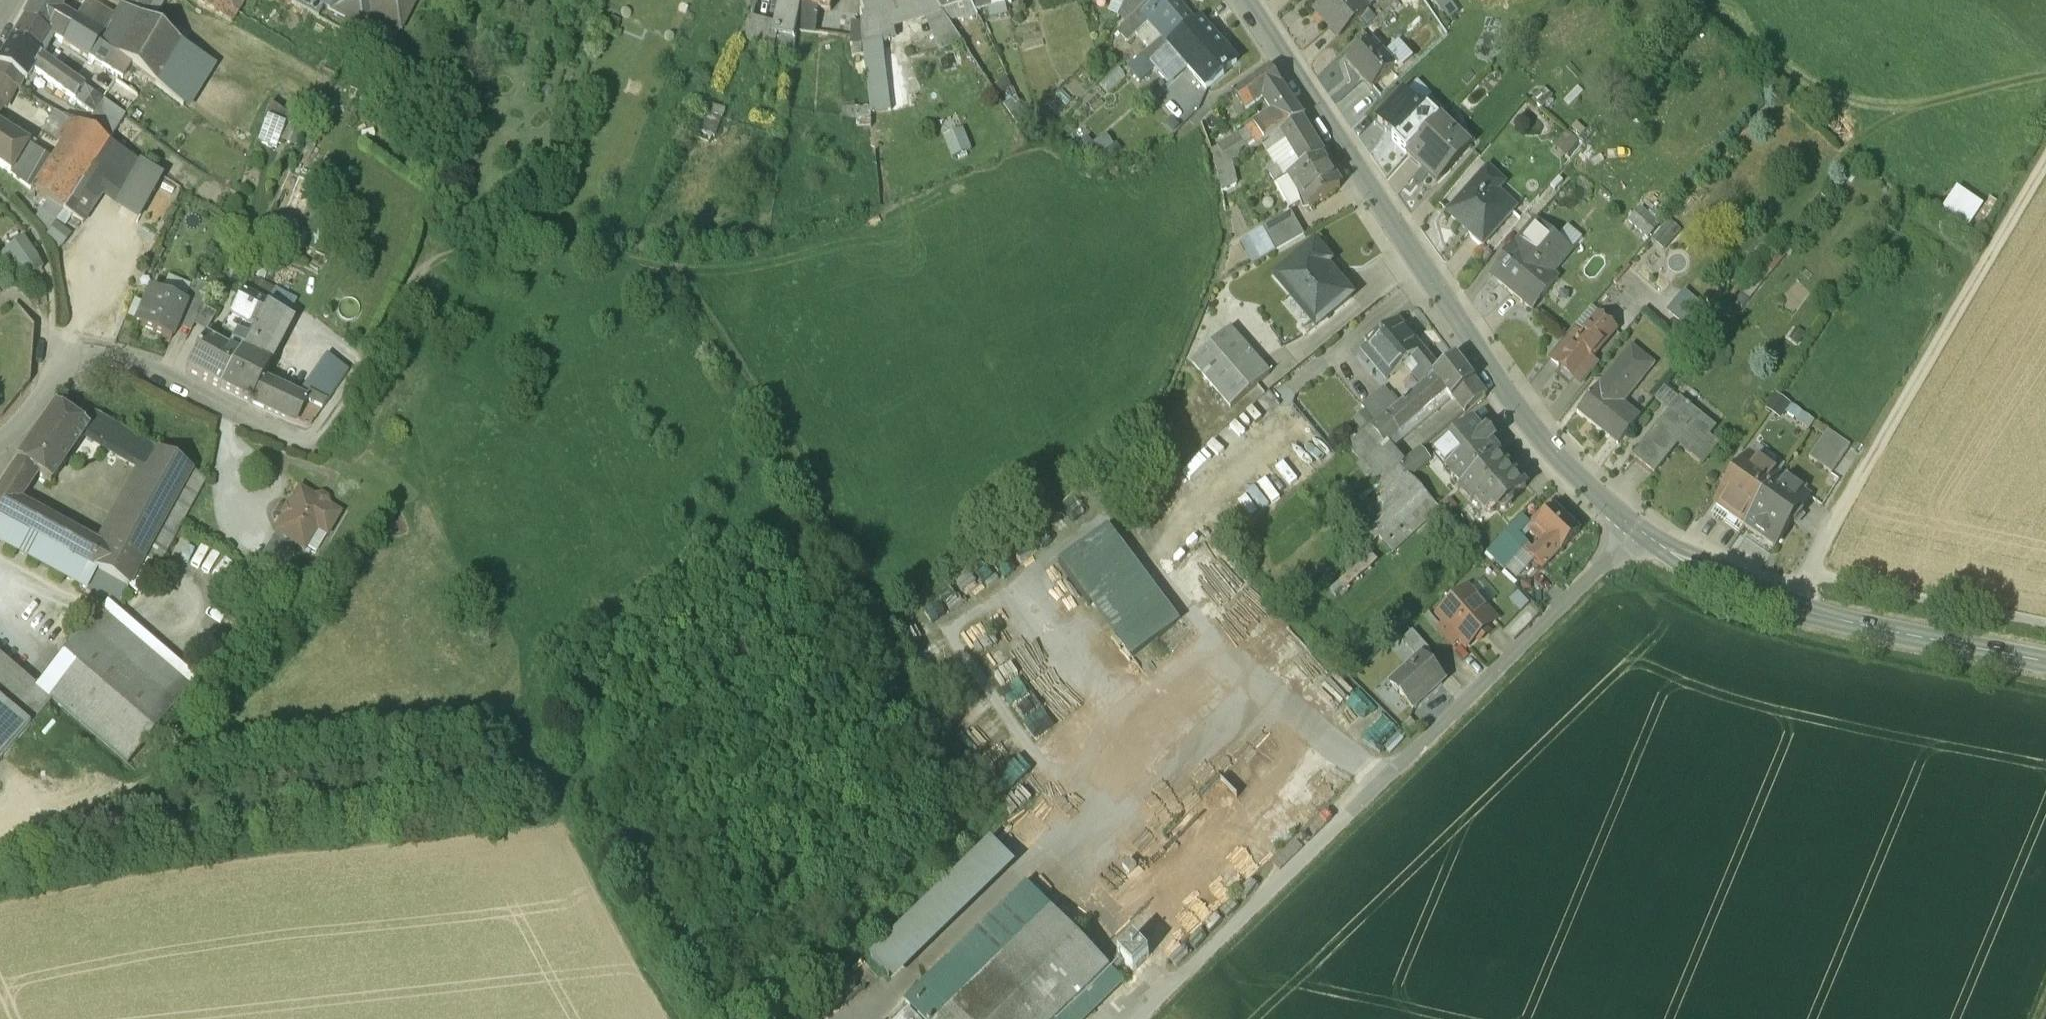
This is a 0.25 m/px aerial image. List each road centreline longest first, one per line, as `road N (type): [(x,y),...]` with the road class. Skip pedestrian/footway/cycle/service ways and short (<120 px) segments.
road 1 (residential): [(1641,530),(1181,975),(1126,1018)]
road 2 (tertiary): [(1250,0),(1490,366),(1564,463),(1641,530)]
road 3 (residential): [(0,438),(26,419),(66,349),(141,363),(311,440)]
road 4 (track): [(2045,162),(1872,456)]
road 5 (tertiary): [(1782,603),(2045,661)]
road 6 (track): [(2045,623),(1807,571)]
road 7 (tertiary): [(1648,534),(1716,586),(1782,603)]
road 8 (tertiary): [(1782,603),(1761,583),(1648,534)]

